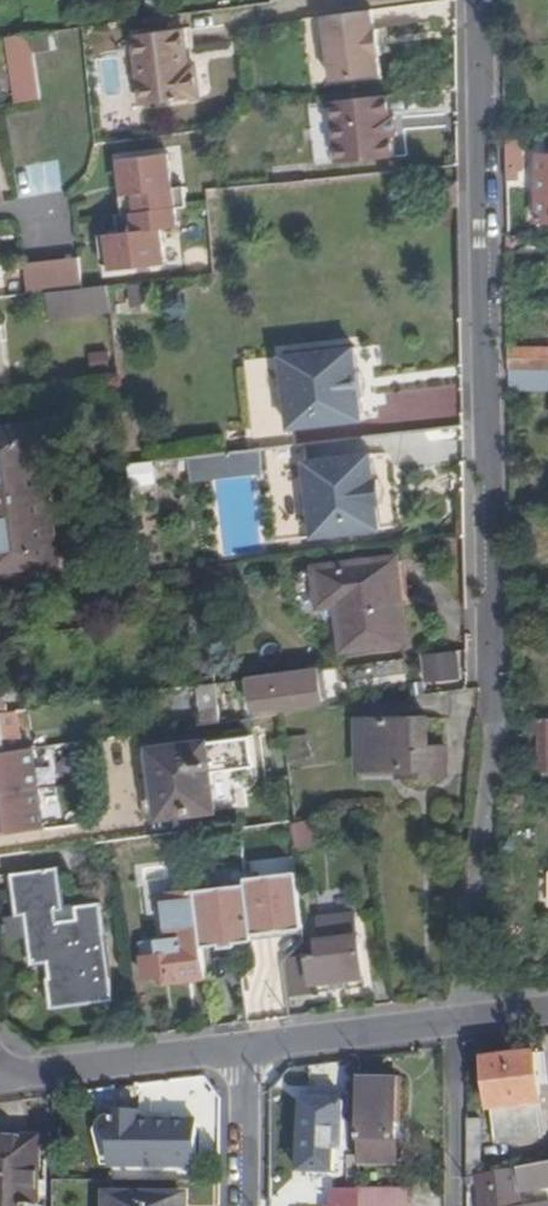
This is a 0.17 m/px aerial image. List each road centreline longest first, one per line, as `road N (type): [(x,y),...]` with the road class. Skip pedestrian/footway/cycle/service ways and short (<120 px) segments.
road 1 (residential): [(483,0),(481,250),(495,696),(454,1022)]
road 2 (residential): [(247,1050),(14,1074),(0,1065)]
road 3 (residential): [(454,1022),(247,1050)]
road 4 (residential): [(454,1022),(454,1205)]
road 5 (residential): [(246,1205),(247,1050)]

